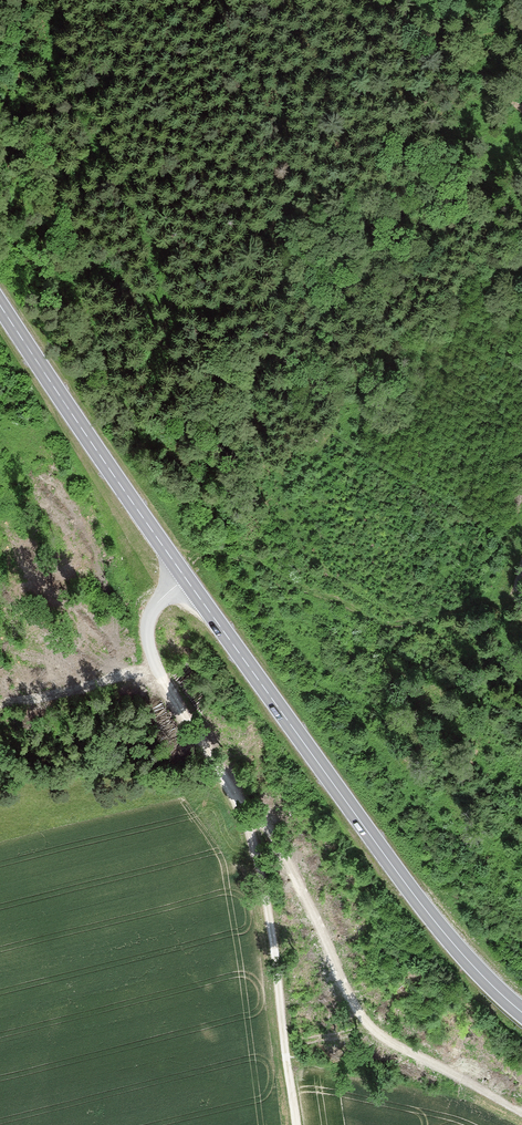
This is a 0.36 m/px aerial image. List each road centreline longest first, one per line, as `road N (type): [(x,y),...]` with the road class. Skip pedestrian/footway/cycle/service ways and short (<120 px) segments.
road 1 (secondary): [(521,1012),(410,890),(0,299)]
road 2 (track): [(186,573),(155,606),(146,638),(251,828),(297,1124)]
road 3 (track): [(521,1112),(410,1051),(362,1012),(270,827)]
road 4 (track): [(368,0),(444,44),(521,106)]
road 5 (track): [(159,671),(0,699)]

